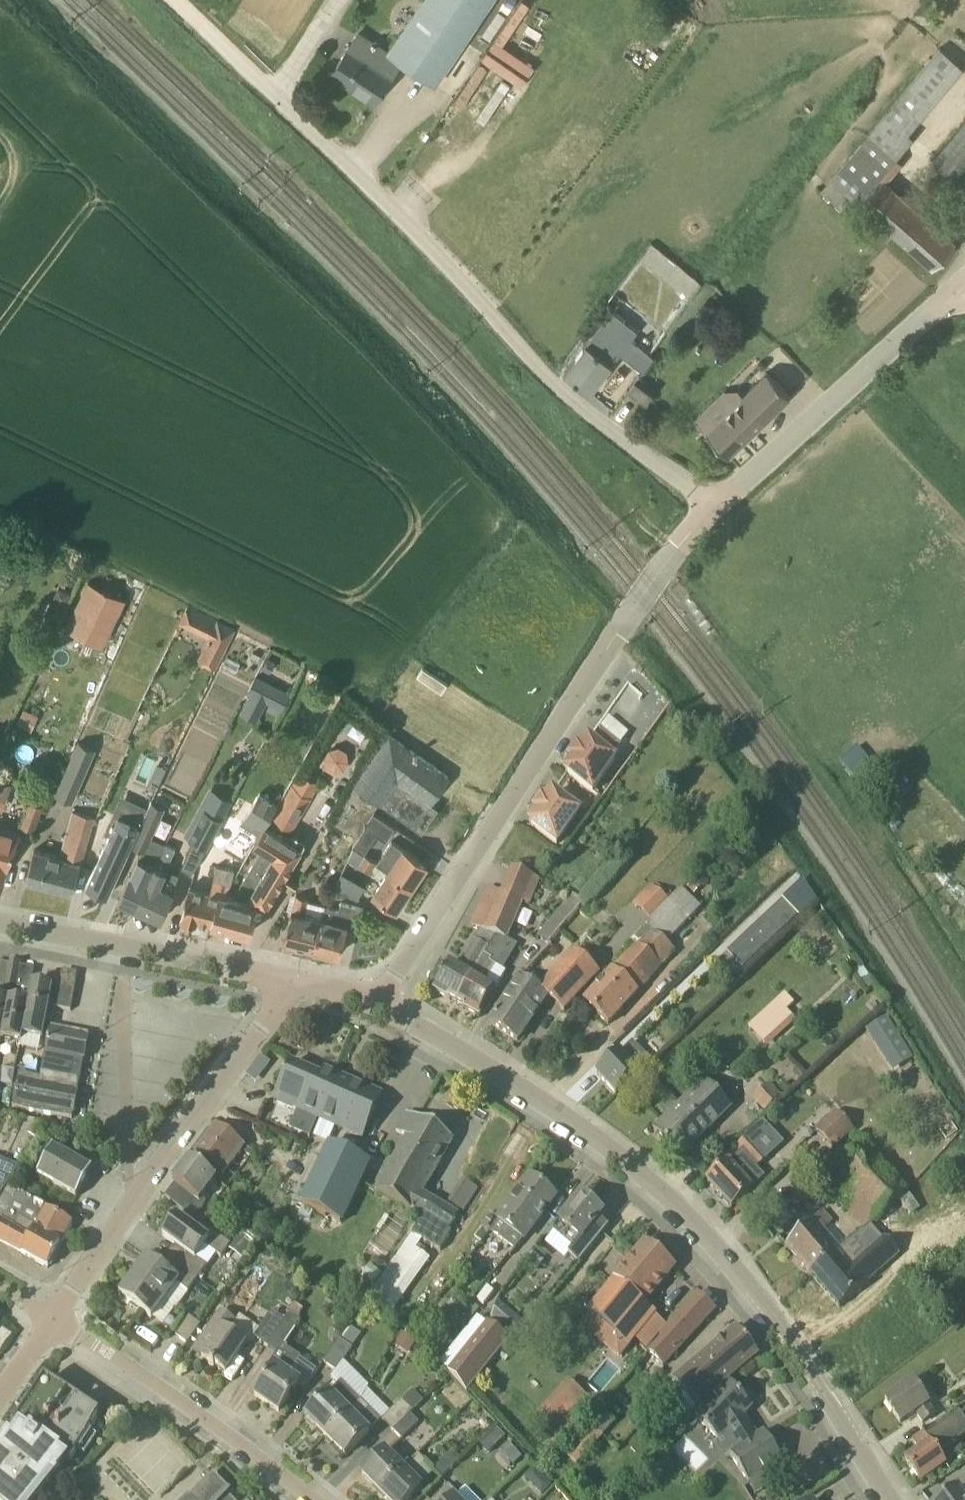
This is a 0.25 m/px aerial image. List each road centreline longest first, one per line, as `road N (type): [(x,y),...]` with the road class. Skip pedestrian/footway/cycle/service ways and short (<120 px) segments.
road 1 (unclassified): [(716,509),(552,390),(177,0)]
road 2 (residential): [(892,1499),(805,1362),(704,1233),(503,1077),(376,1005)]
road 3 (unclassified): [(376,1005),(617,634),(677,548),(716,509)]
road 4 (residential): [(53,1321),(295,983)]
road 5 (unclassified): [(716,509),(957,289)]
road 6 (residential): [(53,1321),(303,1499)]
road 7 (residential): [(295,983),(0,928)]

